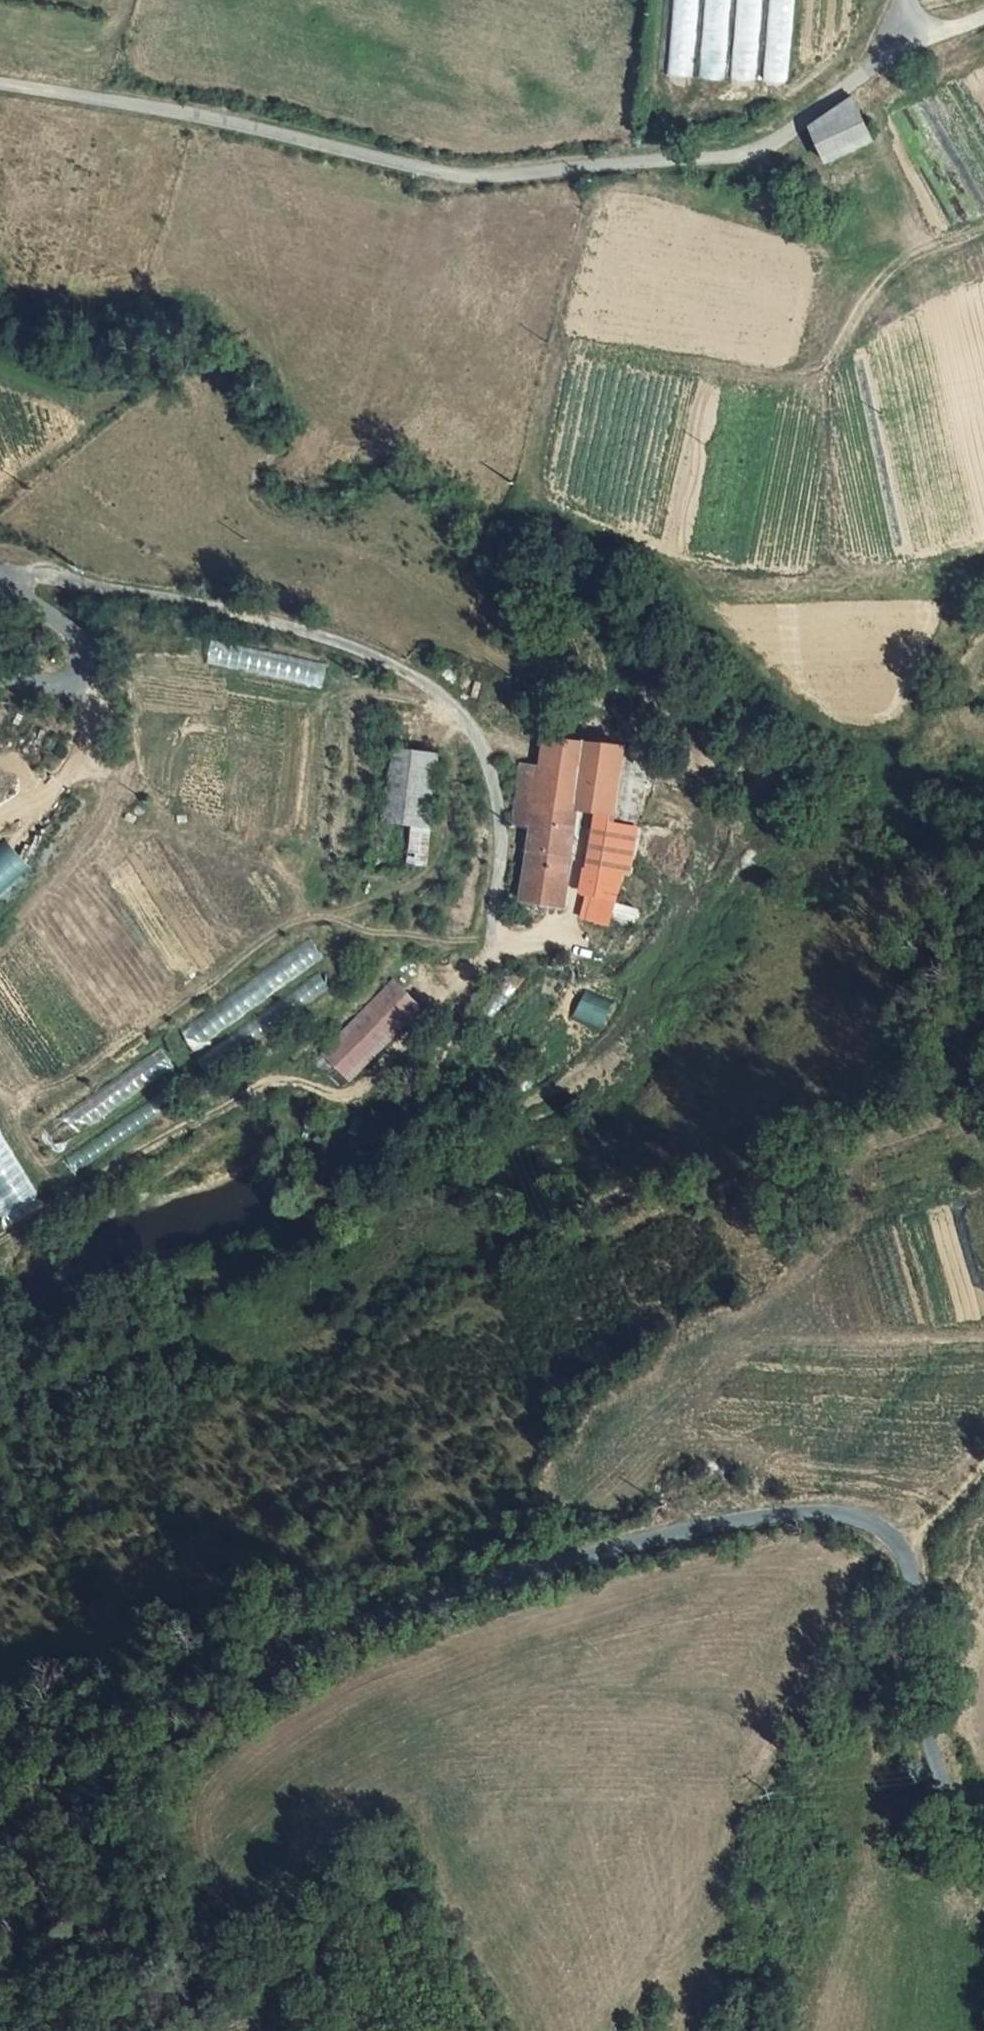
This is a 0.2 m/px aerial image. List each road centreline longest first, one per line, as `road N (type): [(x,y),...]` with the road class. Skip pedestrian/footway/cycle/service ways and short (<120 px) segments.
road 1 (unclassified): [(983,1867),(940,1777),(914,1698),(915,1566),(868,1518),(794,1519),(640,1543),(353,1636),(0,1861)]
road 2 (unclassified): [(0,86),(252,129),(471,180),(537,178),(744,154),(878,68),(983,20)]
road 3 (unclassified): [(0,679),(70,691),(87,682),(94,662),(81,634),(0,585)]

